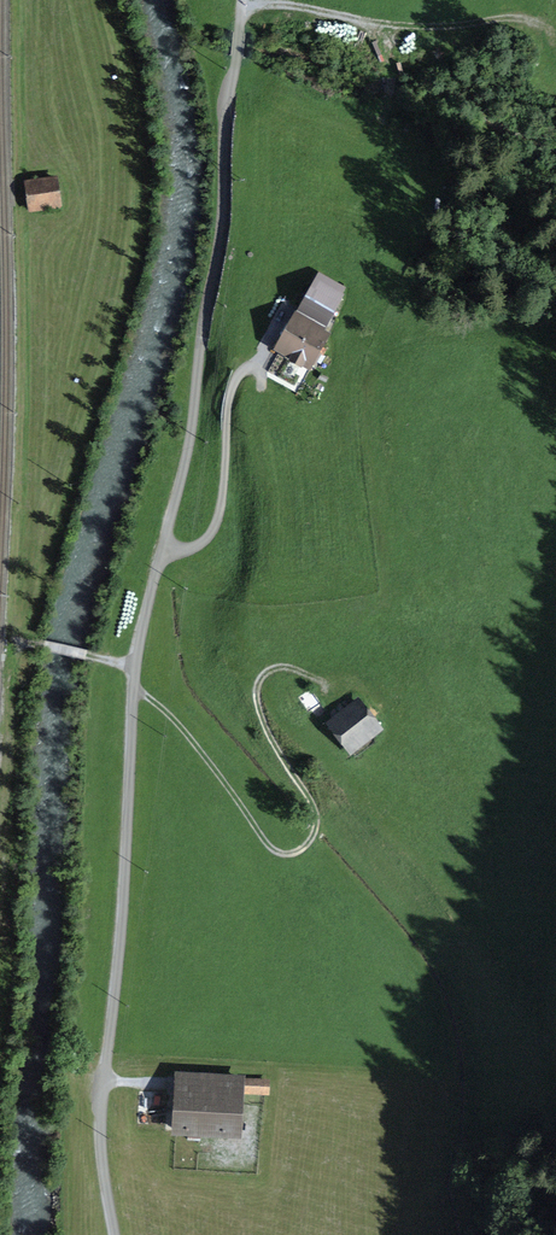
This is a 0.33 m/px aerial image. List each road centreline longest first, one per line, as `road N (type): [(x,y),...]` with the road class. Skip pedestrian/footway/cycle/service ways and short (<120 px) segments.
road 1 (residential): [(241,0),(192,426),(134,666),(100,1119),(115,1234)]
road 2 (track): [(321,680),(281,667),(257,688),(264,725),(316,814),(309,841),(291,854),(265,840),(183,729),(133,685)]
road 3 (track): [(522,15),(438,24),(387,11),(281,2),(240,10)]

